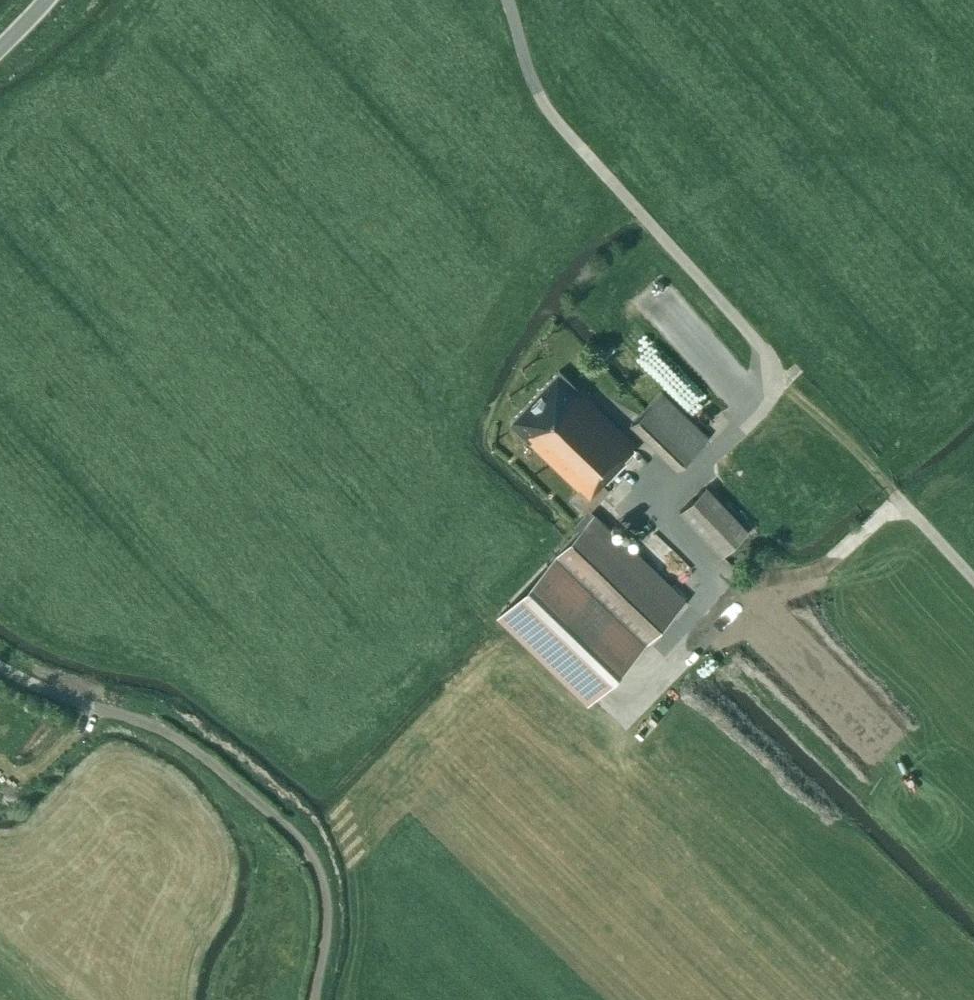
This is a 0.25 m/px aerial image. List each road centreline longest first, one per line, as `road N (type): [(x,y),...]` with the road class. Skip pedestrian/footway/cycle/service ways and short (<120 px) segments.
road 1 (track): [(724,584),(827,565),(896,501),(973,581)]

